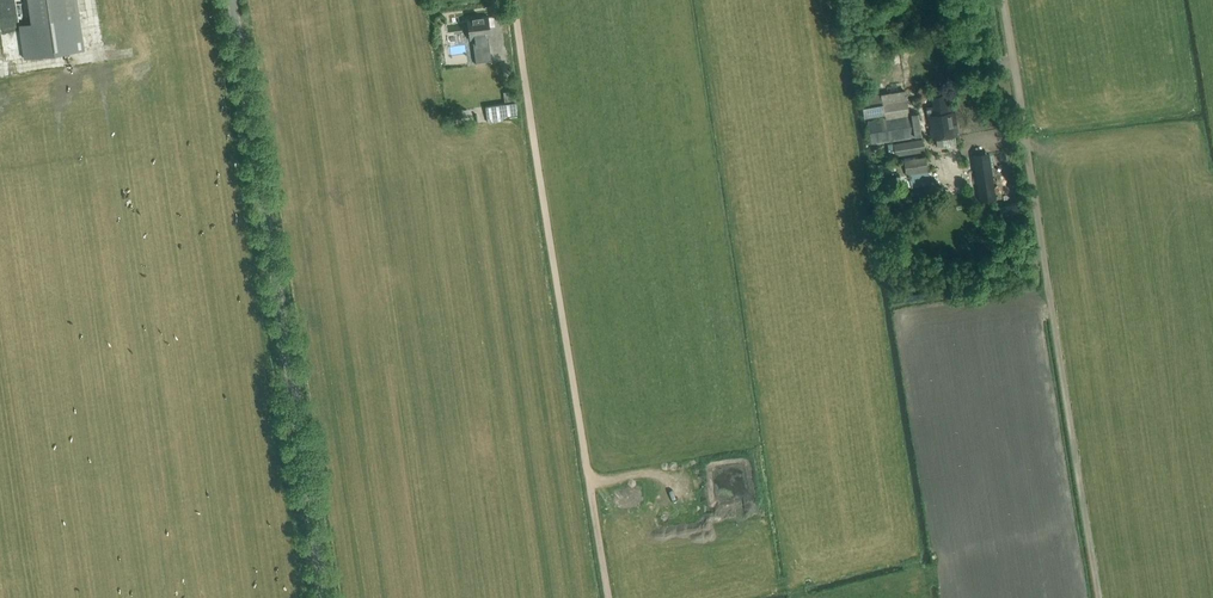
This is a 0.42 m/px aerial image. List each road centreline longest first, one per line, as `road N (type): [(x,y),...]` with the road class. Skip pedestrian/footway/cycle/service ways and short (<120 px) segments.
road 1 (track): [(1102,597),(1002,0)]
road 2 (track): [(607,597),(512,0)]
road 3 (tertiary): [(321,597),(228,0)]

